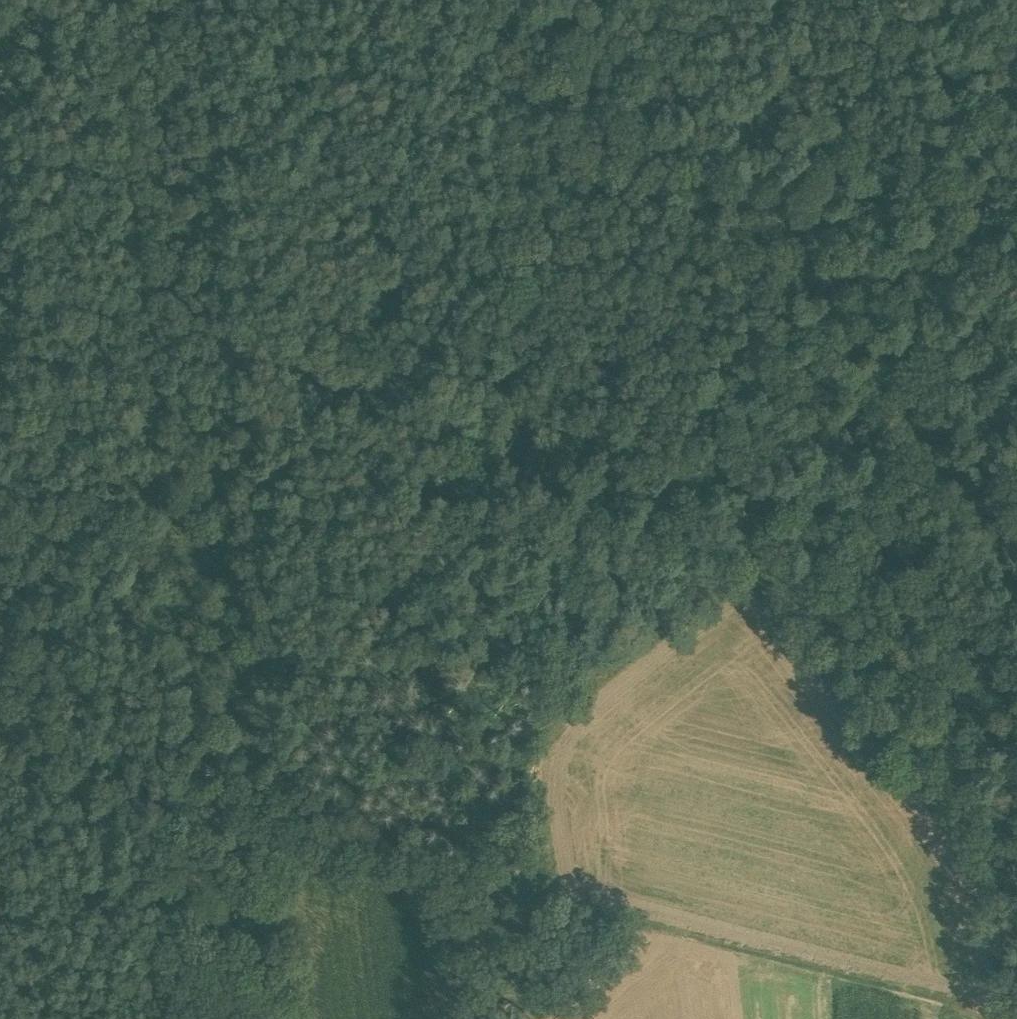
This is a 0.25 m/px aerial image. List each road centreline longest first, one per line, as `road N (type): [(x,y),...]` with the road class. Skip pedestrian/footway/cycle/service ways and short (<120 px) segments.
road 1 (track): [(0,779),(995,1018)]

